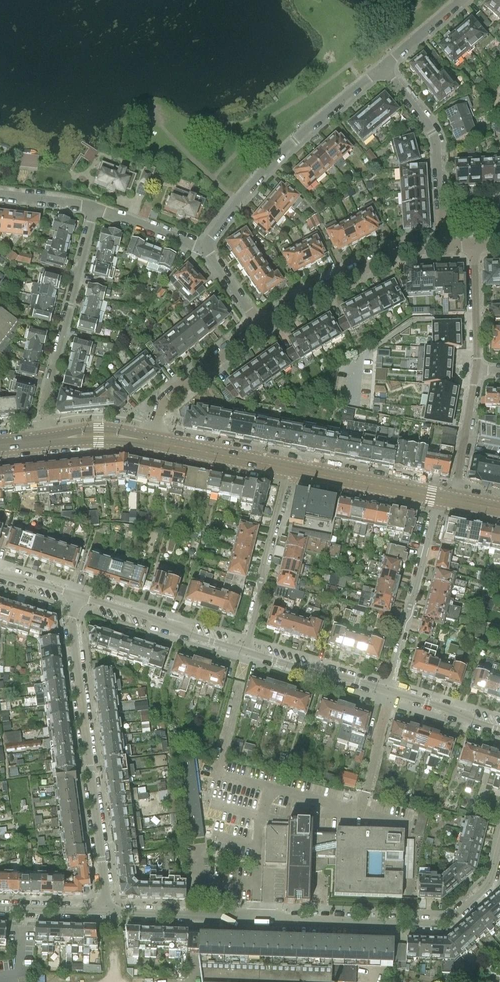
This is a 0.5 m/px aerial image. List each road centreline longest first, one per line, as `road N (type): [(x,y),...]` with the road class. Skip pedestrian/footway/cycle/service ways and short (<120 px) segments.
road 1 (residential): [(499,849),(486,889),(443,923),(109,914)]
road 2 (residential): [(109,914),(71,618),(75,596)]
road 3 (residential): [(382,67),(288,147),(203,248)]
road 4 (residential): [(47,440),(43,403),(93,208)]
road 5 (residential): [(443,246),(378,258),(260,325)]
road 6 (residential): [(386,691),(438,498)]
road 7 (residential): [(285,468),(245,652)]
road 8 (residential): [(75,596),(245,652)]
road 9 (residential): [(260,325),(160,404),(152,442)]
road 10 (residential): [(441,207),(432,133),(382,67)]
road 11 (tertiary): [(438,498),(285,468)]
road 12 (residential): [(245,652),(386,691)]
road 13 (tertiary): [(285,468),(152,442)]
road 14 (residential): [(475,369),(453,501)]
road 15 (residential): [(474,244),(475,369)]
road 16 (residential): [(386,691),(499,730)]

